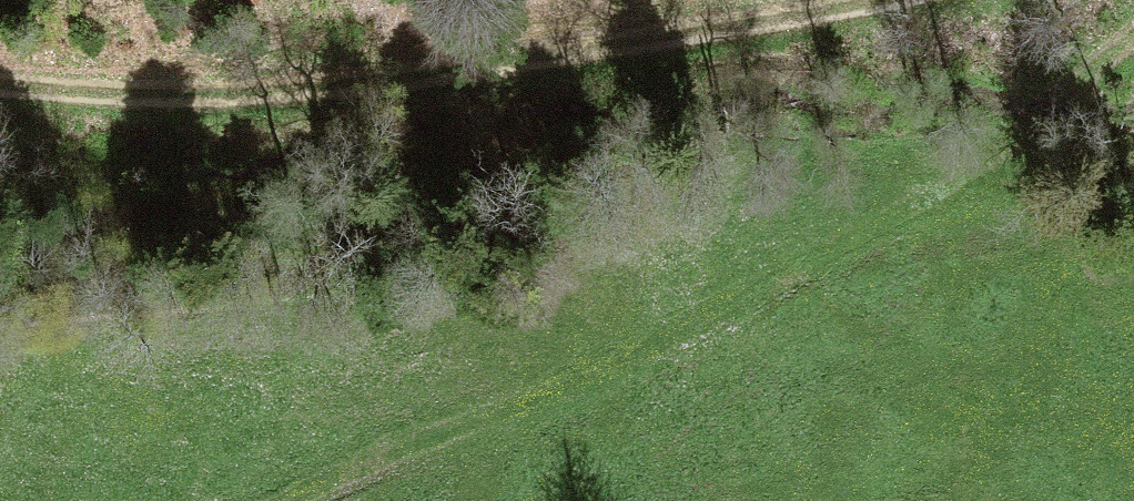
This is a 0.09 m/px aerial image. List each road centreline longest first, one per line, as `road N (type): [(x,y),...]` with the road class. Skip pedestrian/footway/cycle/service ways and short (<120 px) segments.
road 1 (track): [(1133,29),(908,205),(651,357),(332,500)]
road 2 (track): [(907,0),(510,62),(144,97),(0,90)]

